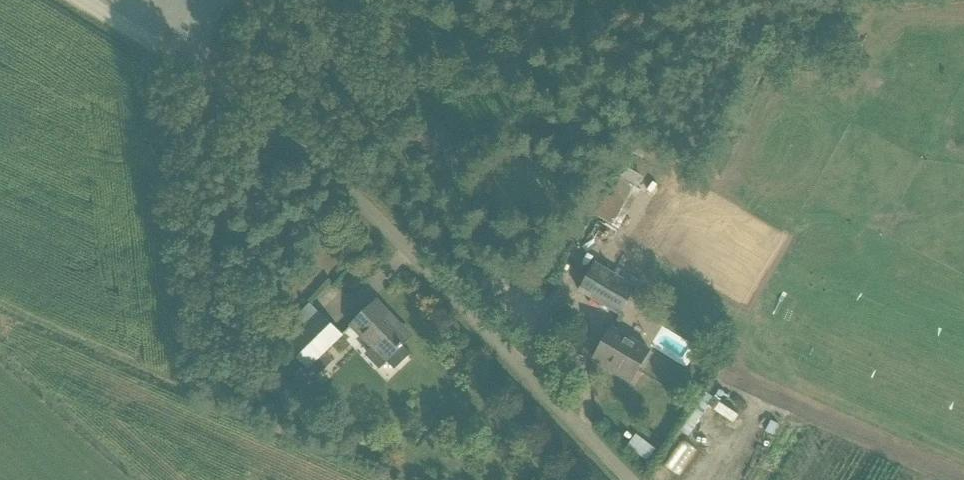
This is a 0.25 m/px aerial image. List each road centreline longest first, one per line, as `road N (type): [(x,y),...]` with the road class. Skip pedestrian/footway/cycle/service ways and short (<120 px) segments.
road 1 (unclassified): [(626,479),(352,205),(152,44),(75,0)]
road 2 (track): [(339,0),(466,29),(611,31),(906,5),(963,8)]

